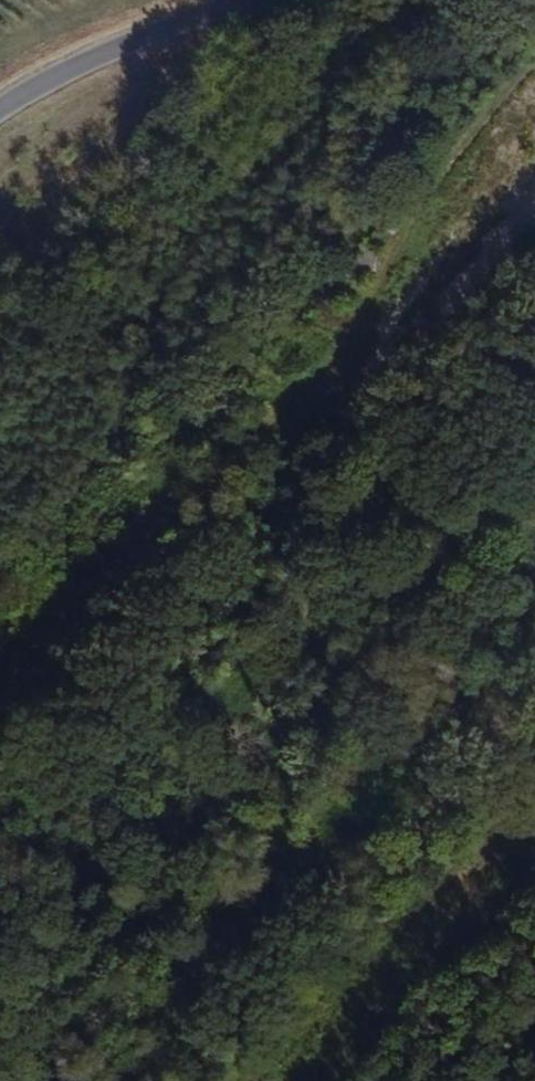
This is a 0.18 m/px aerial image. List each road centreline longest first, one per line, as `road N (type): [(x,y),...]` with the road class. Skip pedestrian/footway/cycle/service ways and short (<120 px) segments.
road 1 (track): [(534,61),(229,475),(230,543),(211,634),(172,712),(89,819),(37,863),(27,921),(123,1080)]
road 2 (unclassified): [(0,121),(251,0)]
road 3 (track): [(25,1080),(27,921)]

